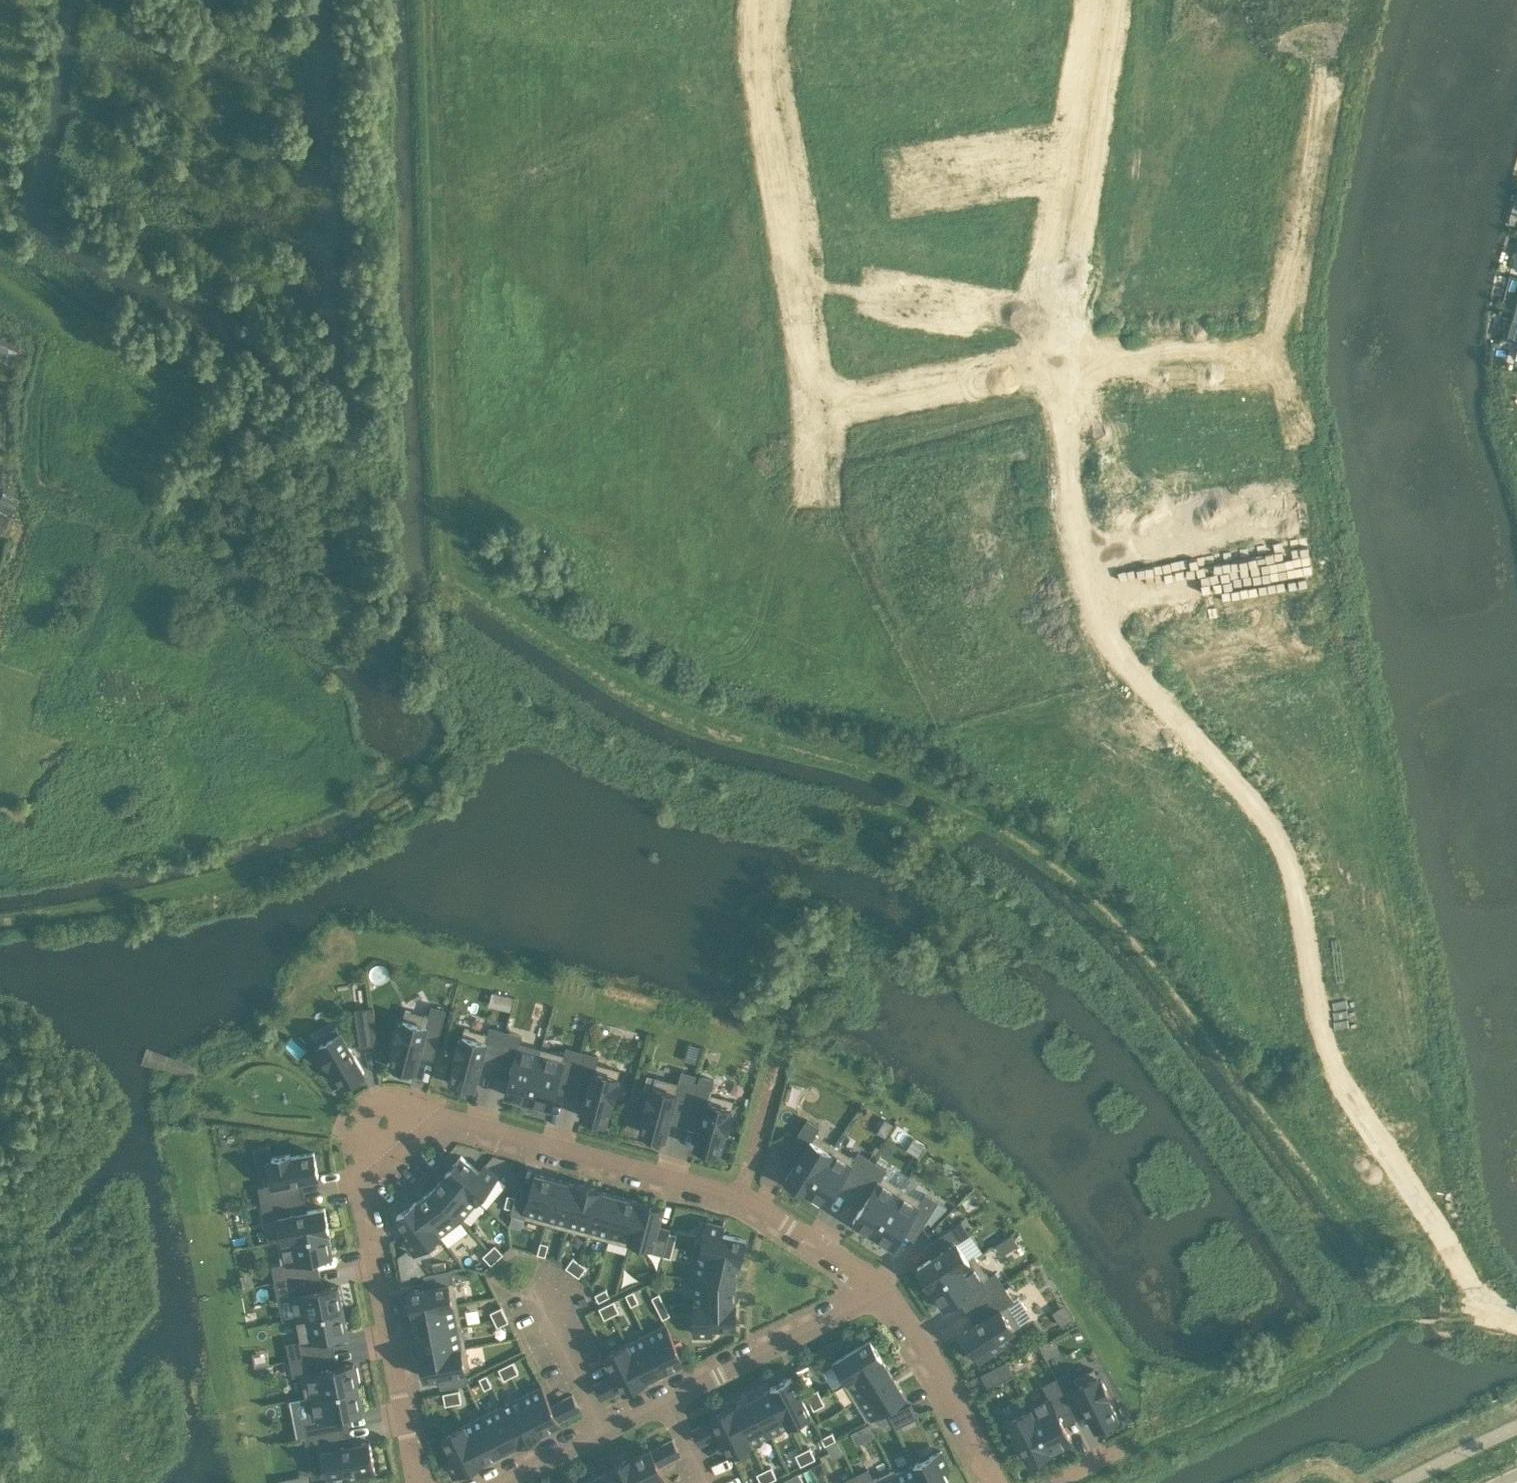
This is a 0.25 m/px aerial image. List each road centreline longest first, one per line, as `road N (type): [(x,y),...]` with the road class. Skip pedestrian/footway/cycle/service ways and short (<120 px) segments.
road 1 (residential): [(1516,1310),(1476,1295),(1329,1054),(1285,848),(1114,639),(1094,594),(1054,360)]
road 2 (residential): [(800,310),(500,315),(484,67),(763,63)]
road 3 (residential): [(441,1116),(738,1194),(832,1251),(883,1294)]
road 4 (residential): [(498,1482),(883,1294)]
road 5 (residential): [(1286,358),(1286,292),(1349,0)]
road 6 (residential): [(1054,360),(1050,326),(1097,0)]
road 7 (residential): [(417,1482),(366,1181)]
road 8 (residential): [(763,63),(760,92),(800,310)]
road 9 (residential): [(821,419),(1054,360)]
road 10 (residential): [(1286,358),(1516,409)]
road 11 (residential): [(1054,360),(1286,358)]
road 12 (residential): [(883,1294),(932,1357),(998,1482)]
road 13 (residential): [(595,554),(813,526)]
road 14 (residential): [(366,1181),(359,1138),(373,1116),(393,1106),(441,1116)]

